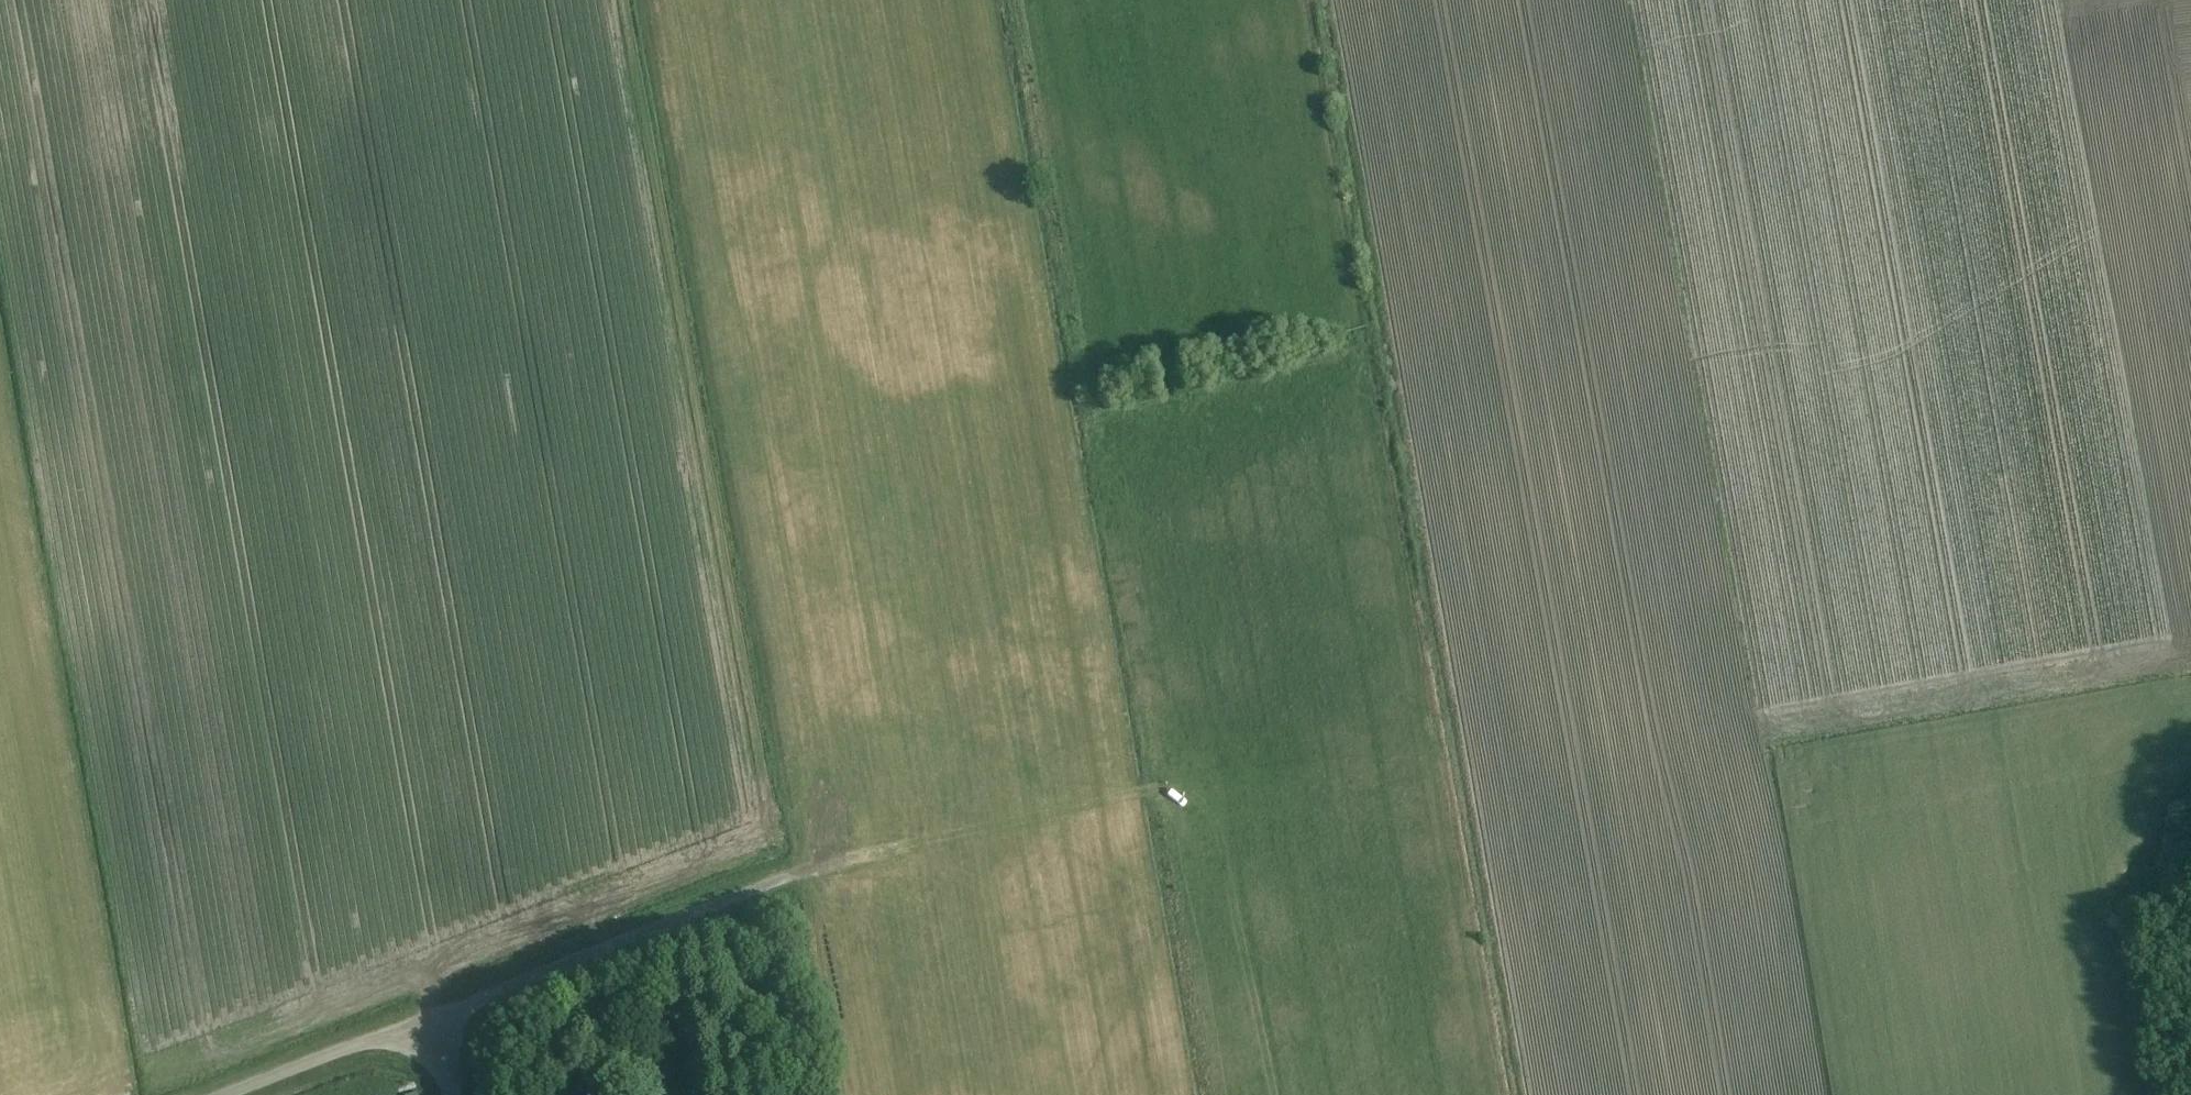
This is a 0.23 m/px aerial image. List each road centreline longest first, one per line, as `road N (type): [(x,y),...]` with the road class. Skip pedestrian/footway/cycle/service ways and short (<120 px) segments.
road 1 (unclassified): [(427,1019),(797,874)]
road 2 (track): [(1163,789),(797,874)]
road 3 (unclassified): [(427,1019),(227,1094)]

